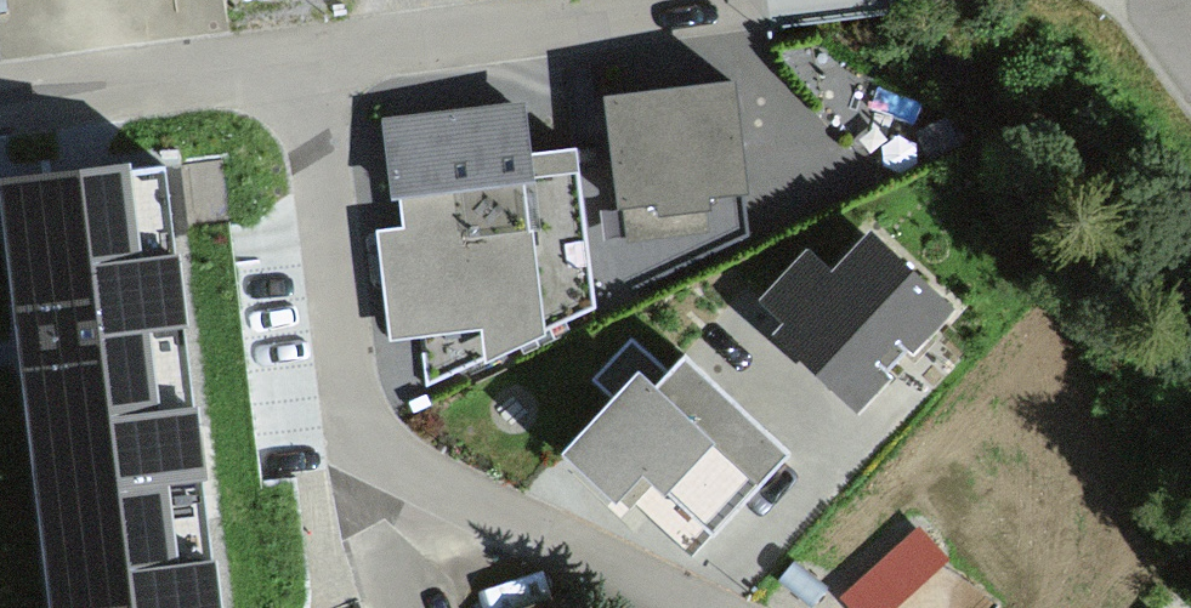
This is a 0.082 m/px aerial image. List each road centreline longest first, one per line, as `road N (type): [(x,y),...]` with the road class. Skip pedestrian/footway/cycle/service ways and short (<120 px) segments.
road 1 (residential): [(305,56),(343,401),(386,457),(439,495),(705,607)]
road 2 (residential): [(305,56),(803,0)]
road 3 (residential): [(0,97),(305,56)]

